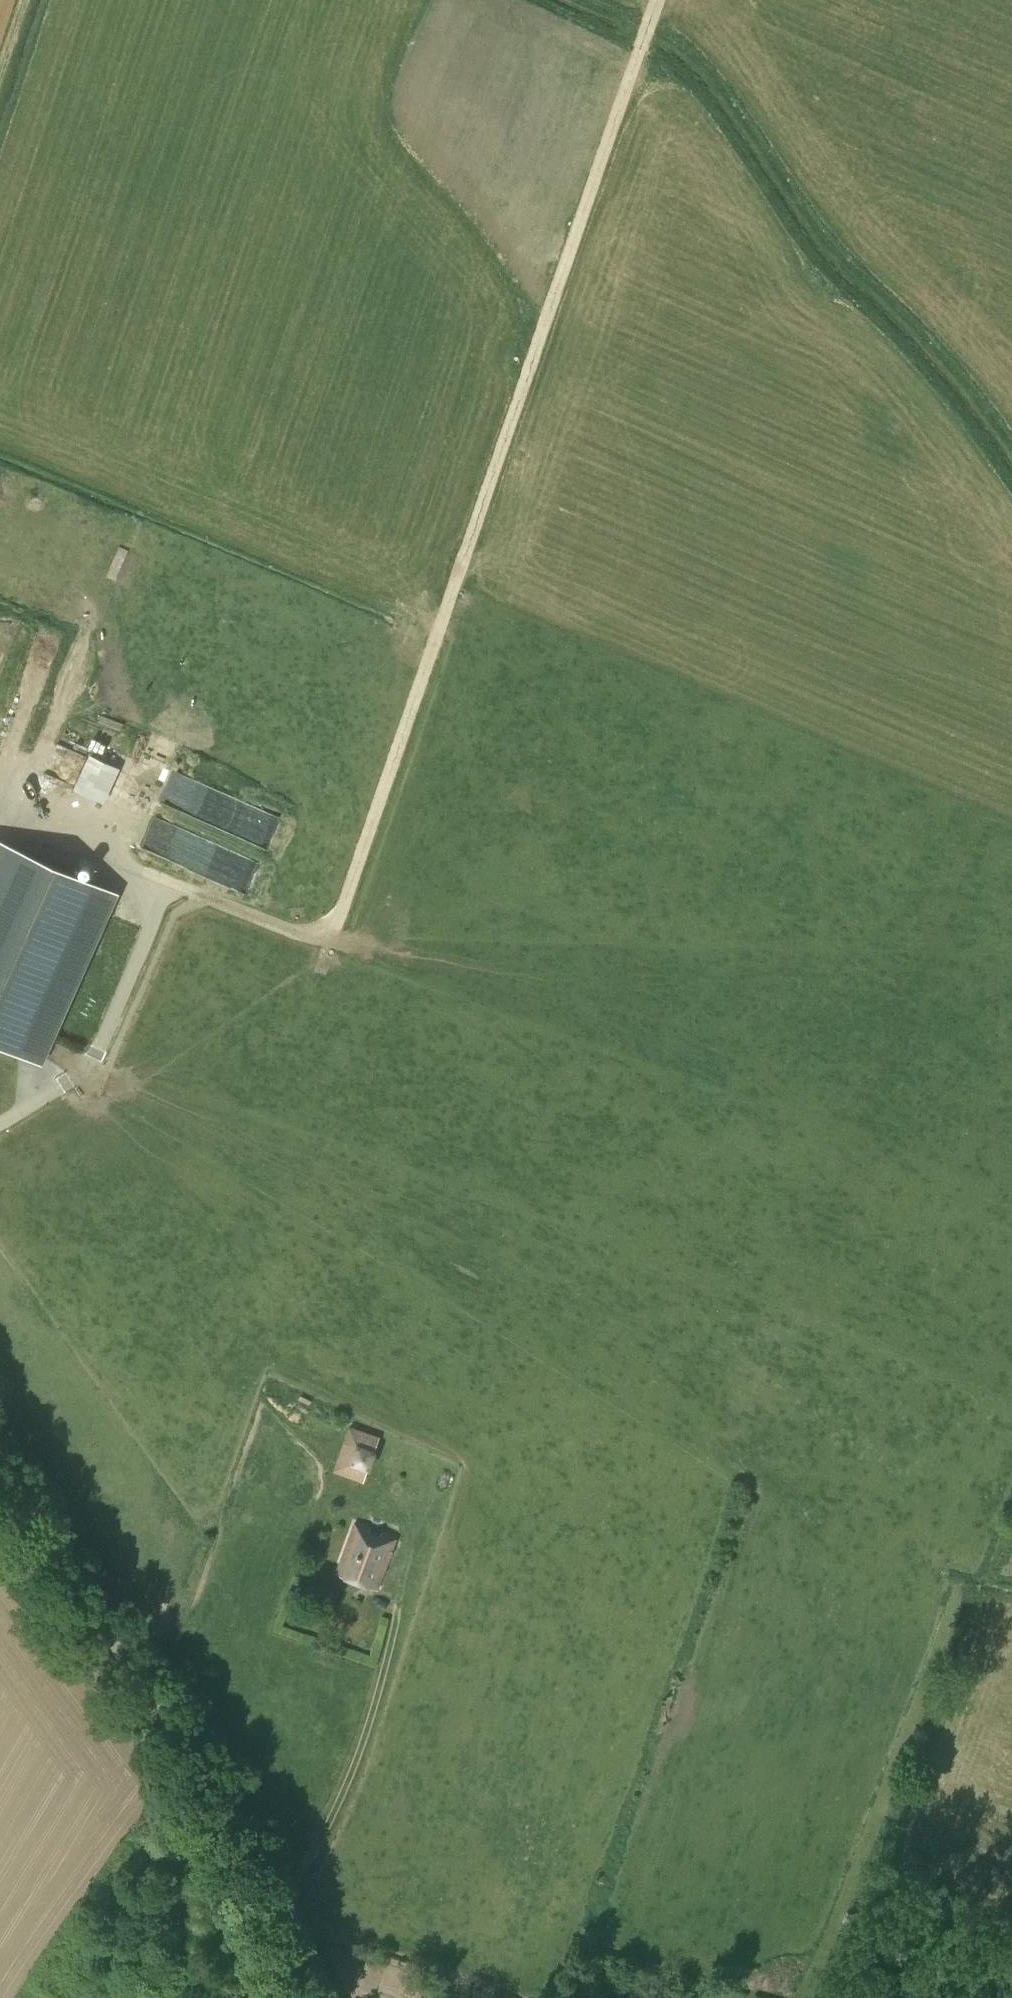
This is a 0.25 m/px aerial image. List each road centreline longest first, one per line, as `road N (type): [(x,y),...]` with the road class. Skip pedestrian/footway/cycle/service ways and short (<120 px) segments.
road 1 (unclassified): [(322,1997),(290,1929),(0,1469)]

